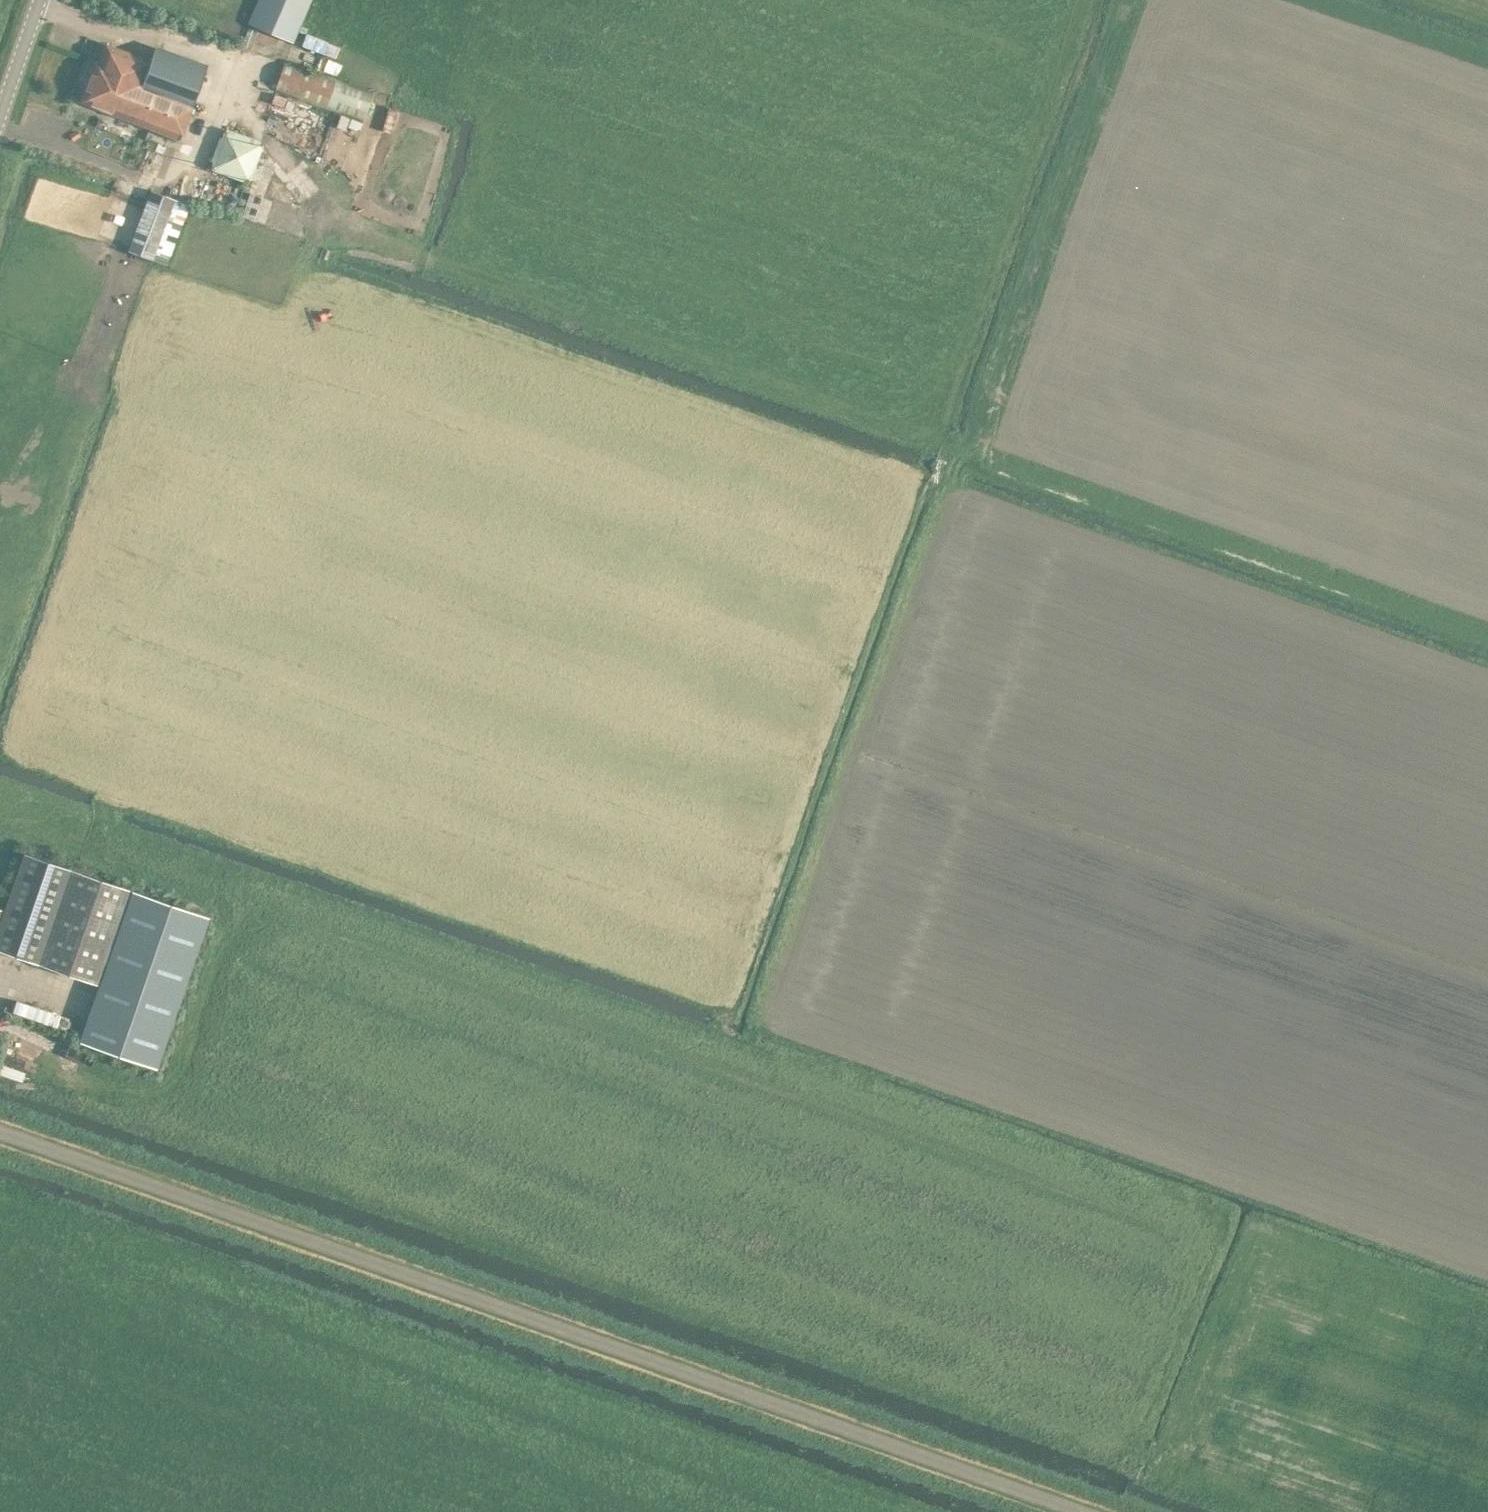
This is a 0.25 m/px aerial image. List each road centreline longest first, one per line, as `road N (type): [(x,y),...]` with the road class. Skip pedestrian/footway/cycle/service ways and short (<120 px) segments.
road 1 (unclassified): [(1083,1511),(0,1131)]

